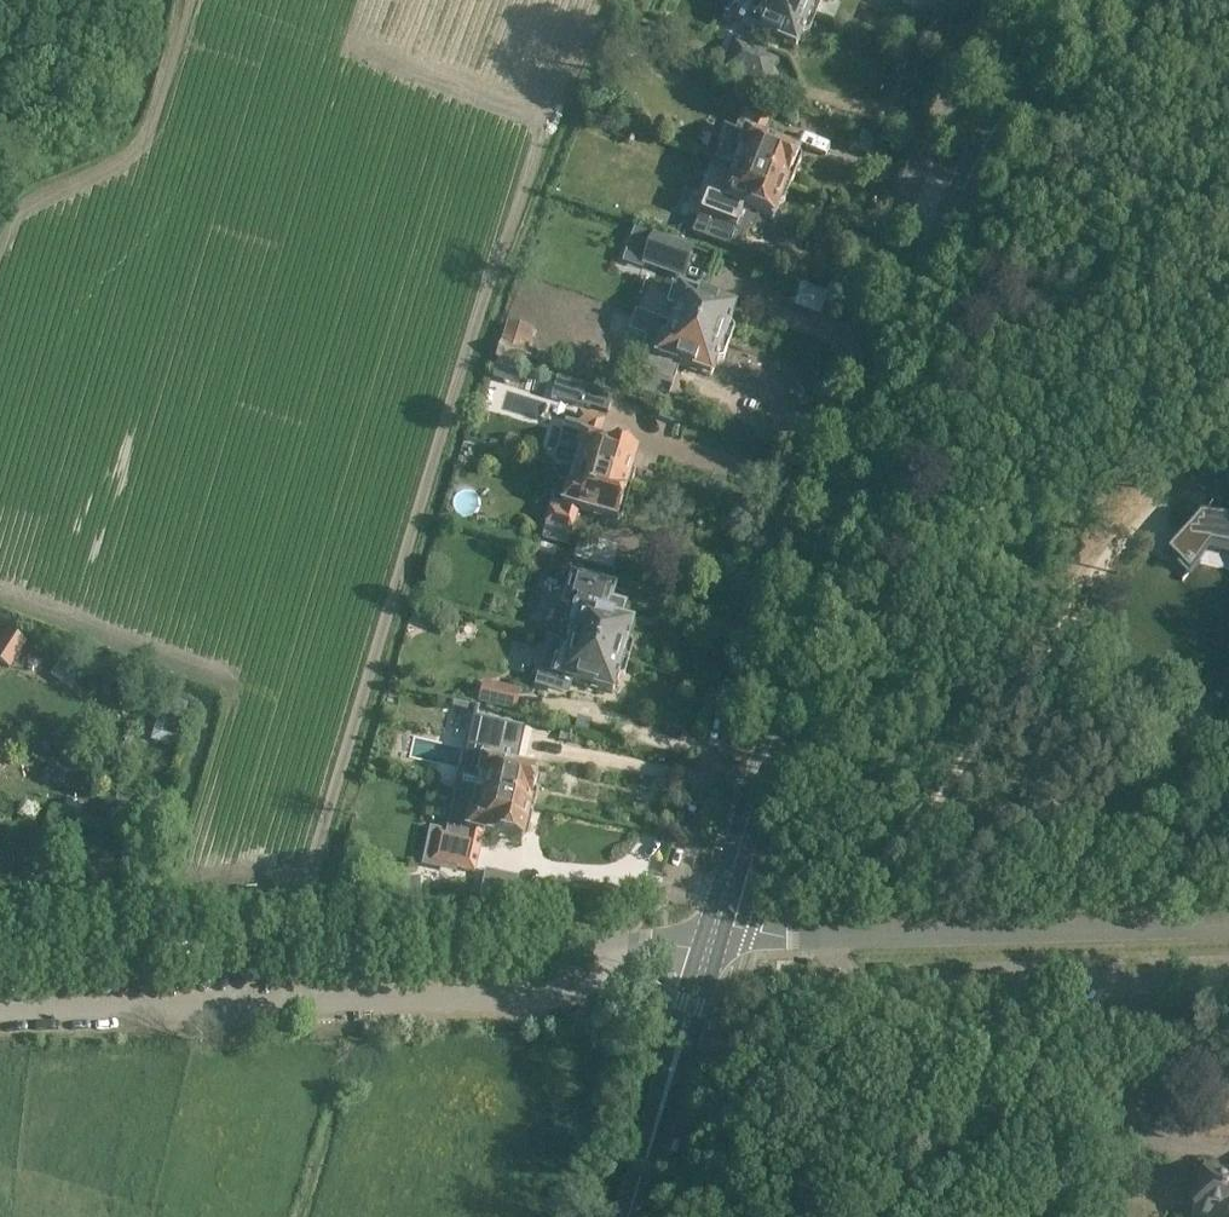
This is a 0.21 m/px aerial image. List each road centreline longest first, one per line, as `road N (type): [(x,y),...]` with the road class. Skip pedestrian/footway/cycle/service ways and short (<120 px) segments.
road 1 (unclassified): [(0,959),(631,943),(714,932)]
road 2 (residential): [(726,892),(682,883),(824,441),(887,300)]
road 3 (secondary): [(726,892),(912,307)]
road 4 (secondary): [(912,307),(963,188),(1073,0)]
road 5 (residential): [(887,300),(926,182),(1029,0)]
road 6 (secondary): [(629,1216),(714,932)]

